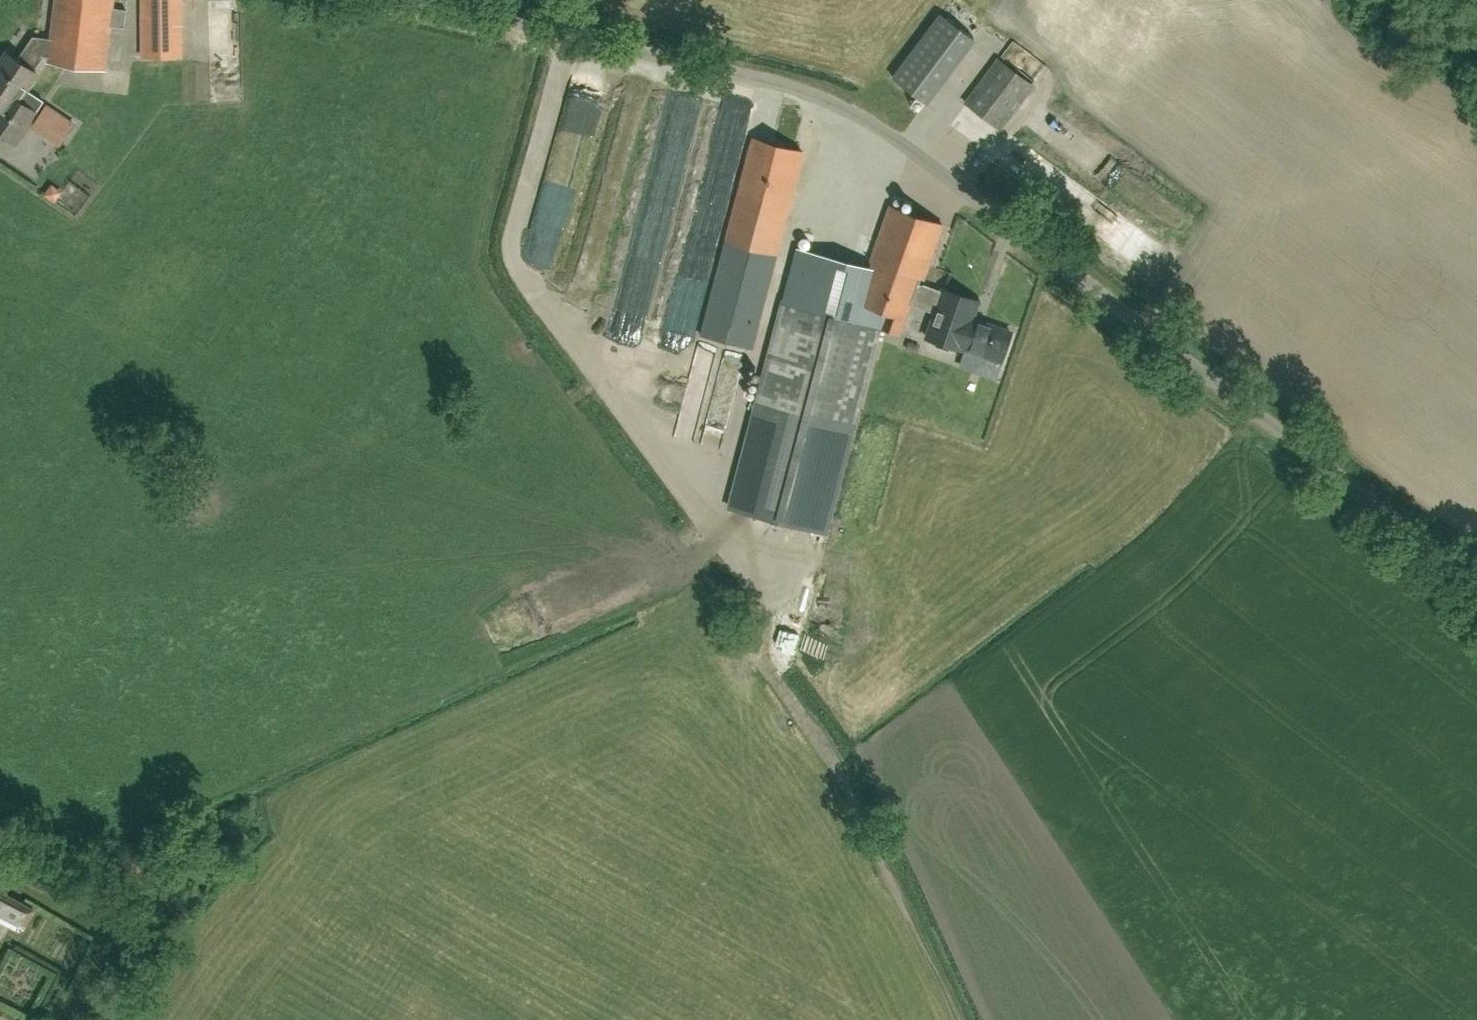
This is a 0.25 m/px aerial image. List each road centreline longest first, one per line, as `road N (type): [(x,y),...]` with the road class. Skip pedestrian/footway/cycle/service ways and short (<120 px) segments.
road 1 (unclassified): [(1476,580),(882,128),(774,83),(417,0)]

